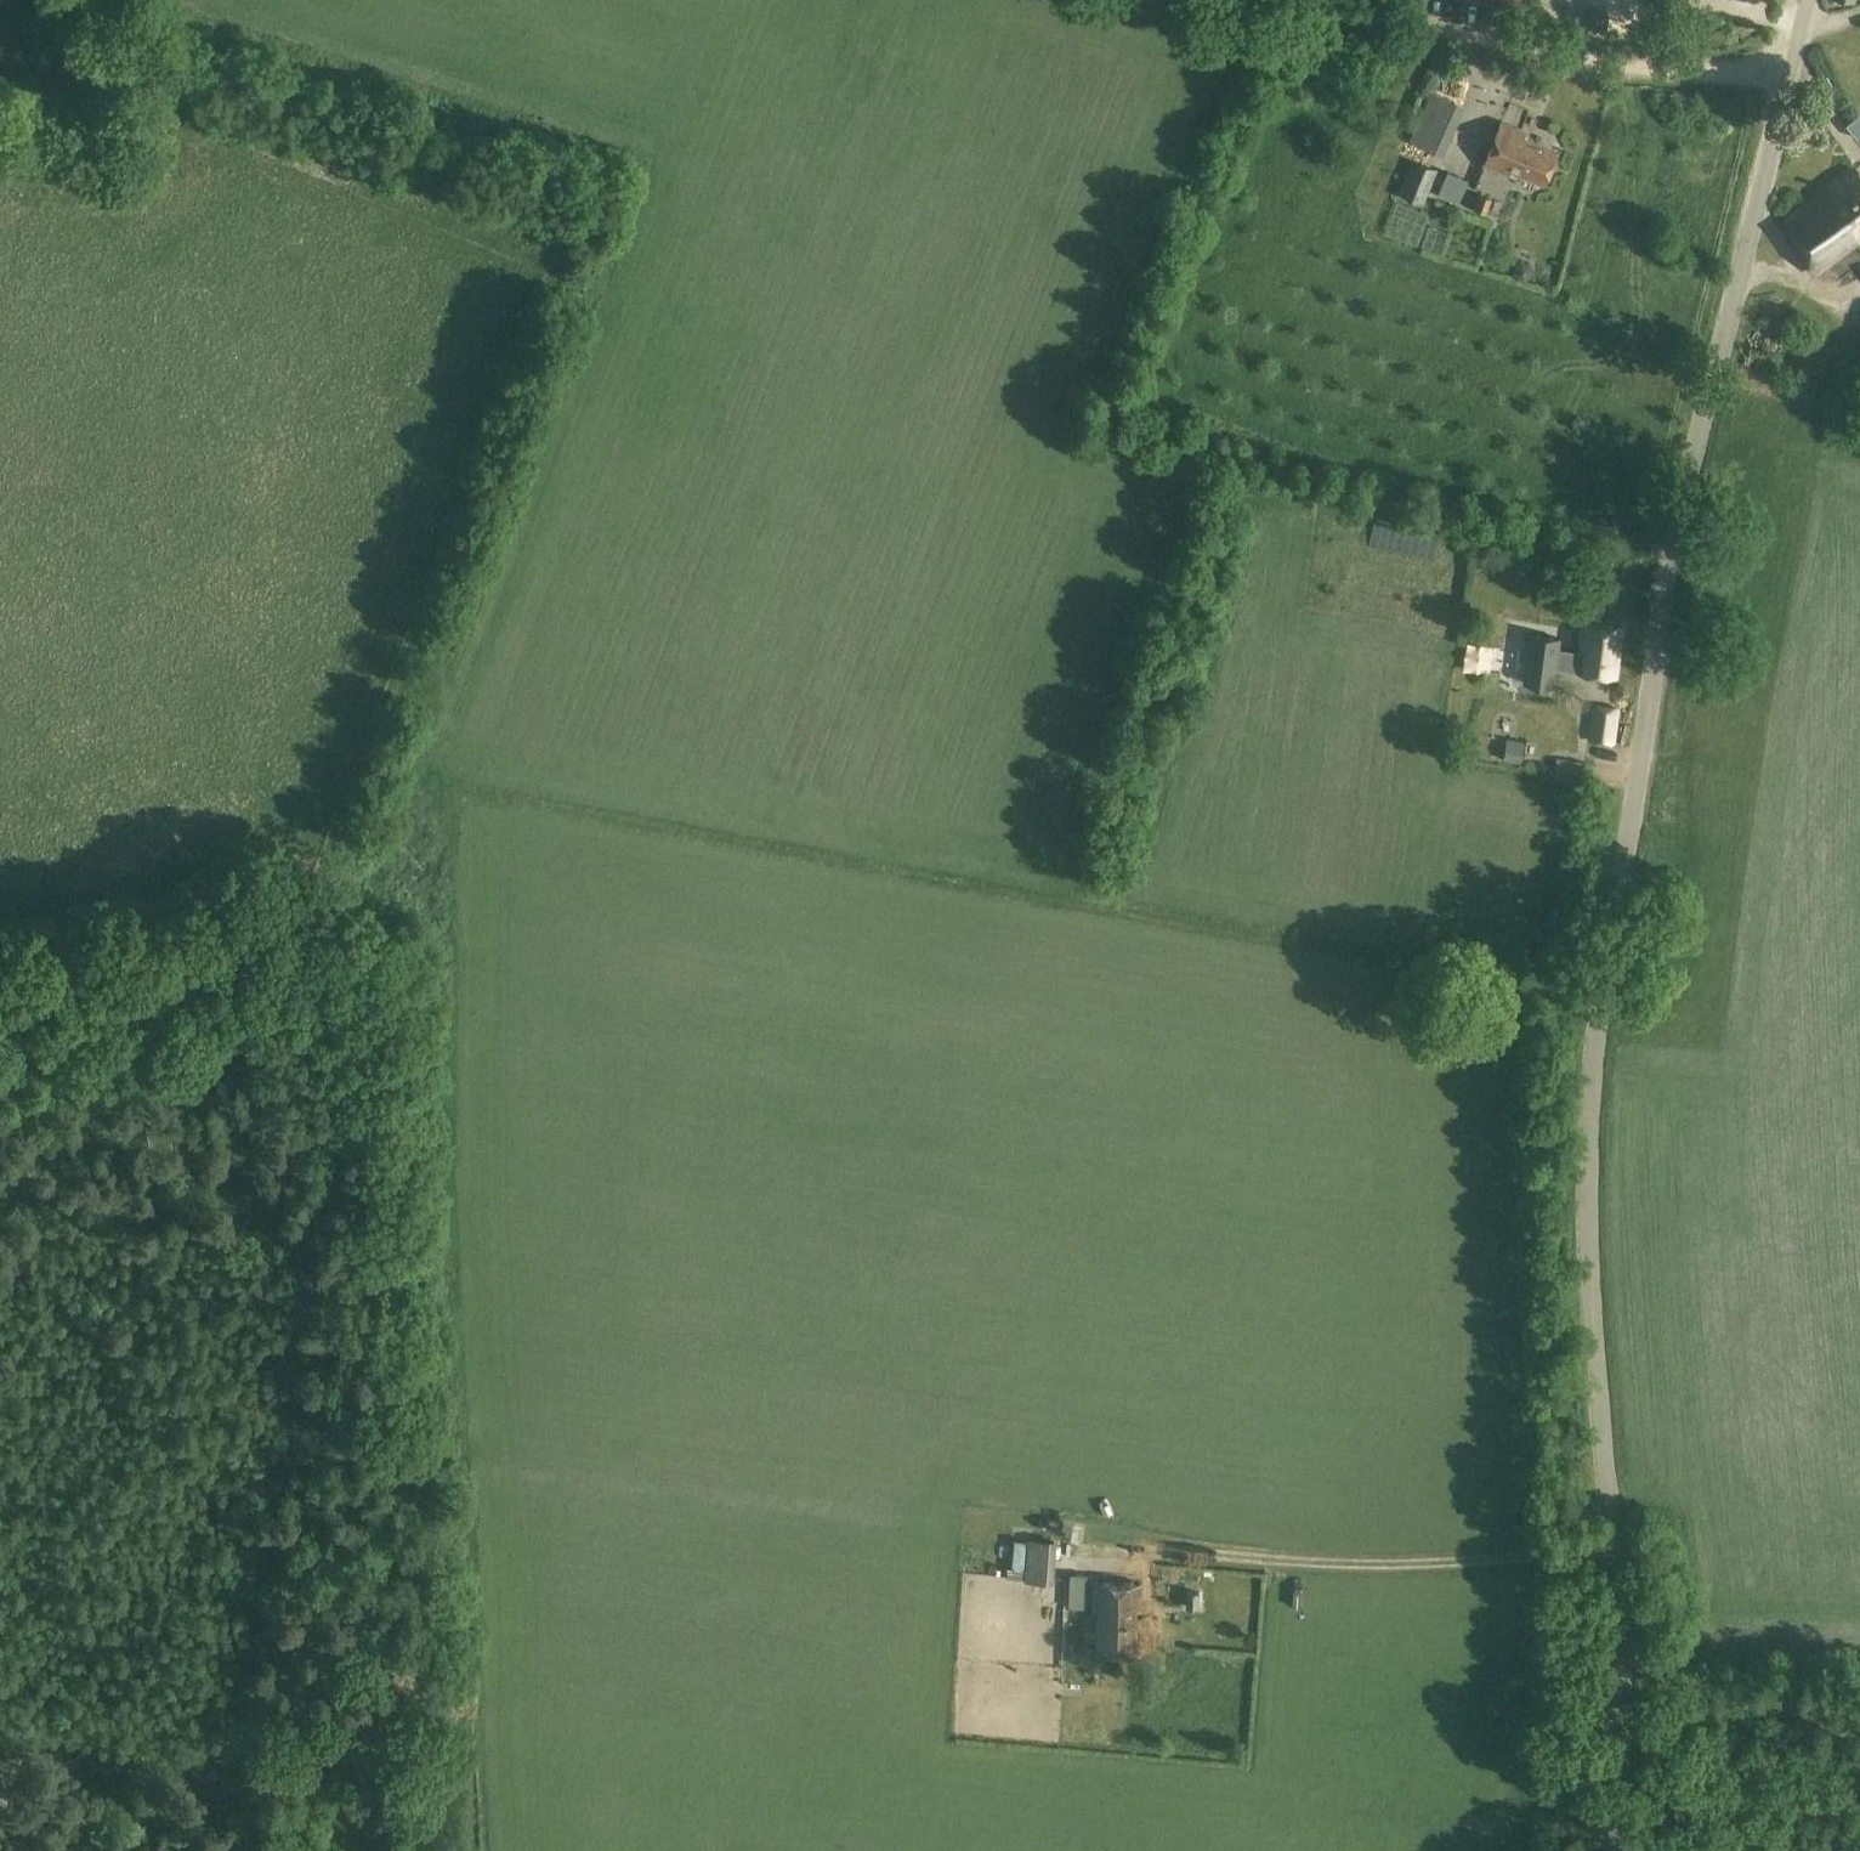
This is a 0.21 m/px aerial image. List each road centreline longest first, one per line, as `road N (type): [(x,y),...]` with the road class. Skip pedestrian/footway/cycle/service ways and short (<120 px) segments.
road 1 (tertiary): [(1615,1850),(1614,1549),(1590,1283),(1595,1006),(1685,493),(1810,0)]
road 2 (track): [(1322,0),(1613,65),(1791,76)]

